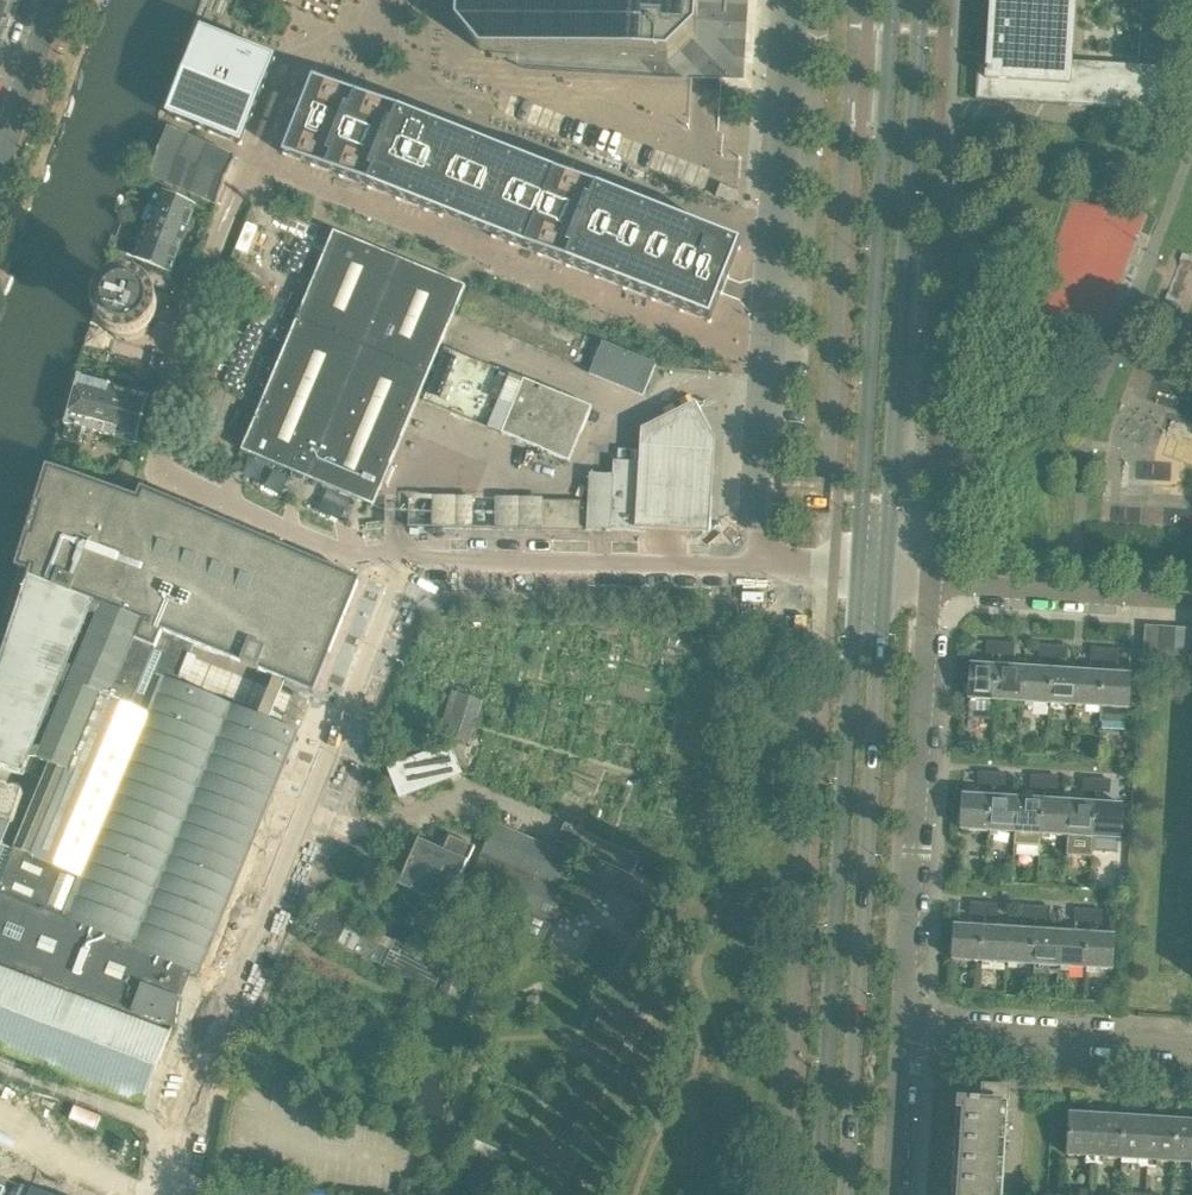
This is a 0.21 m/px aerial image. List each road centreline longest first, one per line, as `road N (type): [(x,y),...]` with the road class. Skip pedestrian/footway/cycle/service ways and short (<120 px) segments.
road 1 (secondary): [(831,1194),(871,577)]
road 2 (residential): [(418,581),(188,480),(168,463),(163,426),(183,335),(252,160)]
road 3 (secondary): [(871,577),(908,0)]
road 4 (unclassified): [(790,0),(754,572)]
road 5 (unclassified): [(191,1091),(394,599),(418,581)]
road 6 (residential): [(903,1029),(933,582)]
road 7 (unclassified): [(418,581),(449,567),(754,572)]
road 8 (residential): [(1191,1047),(903,1029)]
road 9 (residential): [(933,582),(1191,598)]
road 10 (residential): [(892,1194),(903,1029)]
road 11 (residential): [(1,144),(53,0)]

